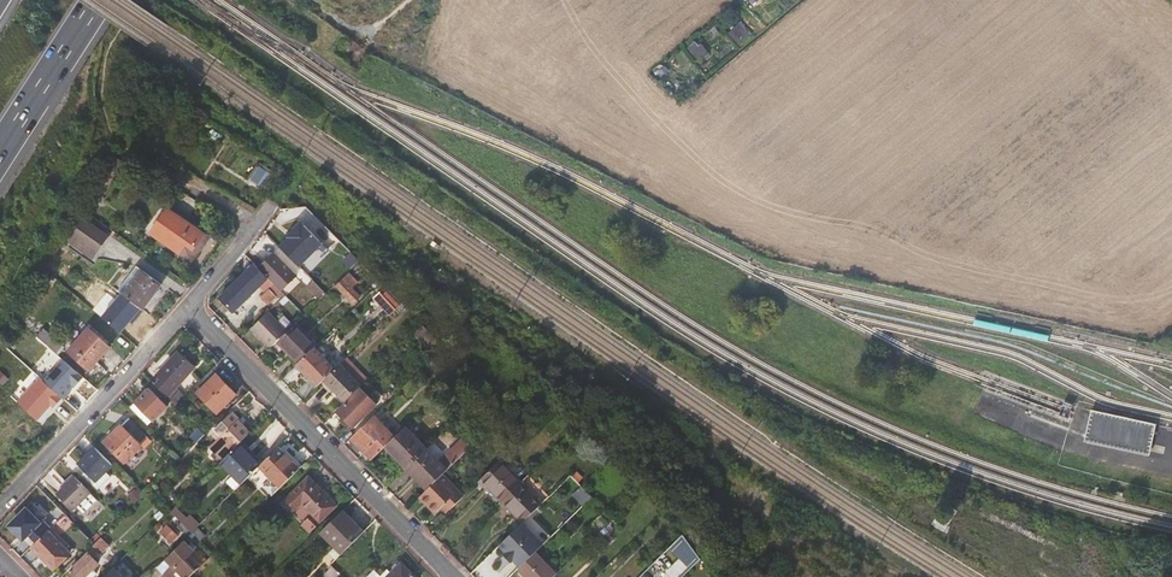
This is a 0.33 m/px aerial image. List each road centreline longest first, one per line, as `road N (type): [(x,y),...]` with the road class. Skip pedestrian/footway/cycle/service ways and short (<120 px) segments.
road 1 (residential): [(189,308),(451,576)]
road 2 (track): [(136,0),(106,67),(118,138),(256,225)]
road 3 (residential): [(0,509),(189,308)]
road 4 (motorway): [(0,153),(98,0)]
road 5 (residential): [(189,308),(271,207)]

